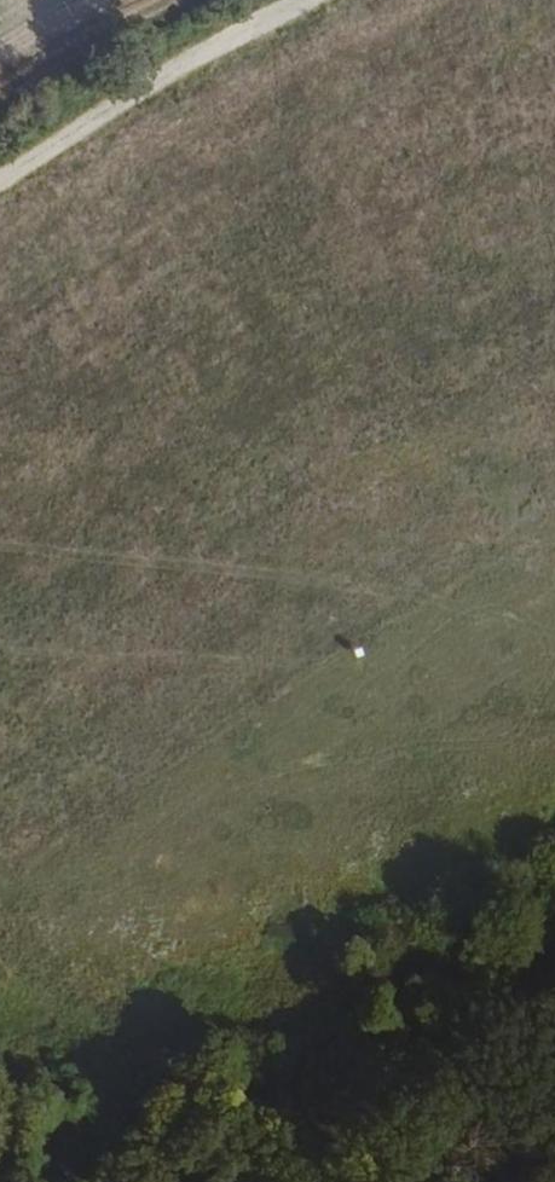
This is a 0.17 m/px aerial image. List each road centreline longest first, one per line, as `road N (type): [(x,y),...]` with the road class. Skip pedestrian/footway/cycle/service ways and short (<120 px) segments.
road 1 (track): [(0,187),(196,49),(304,0)]

